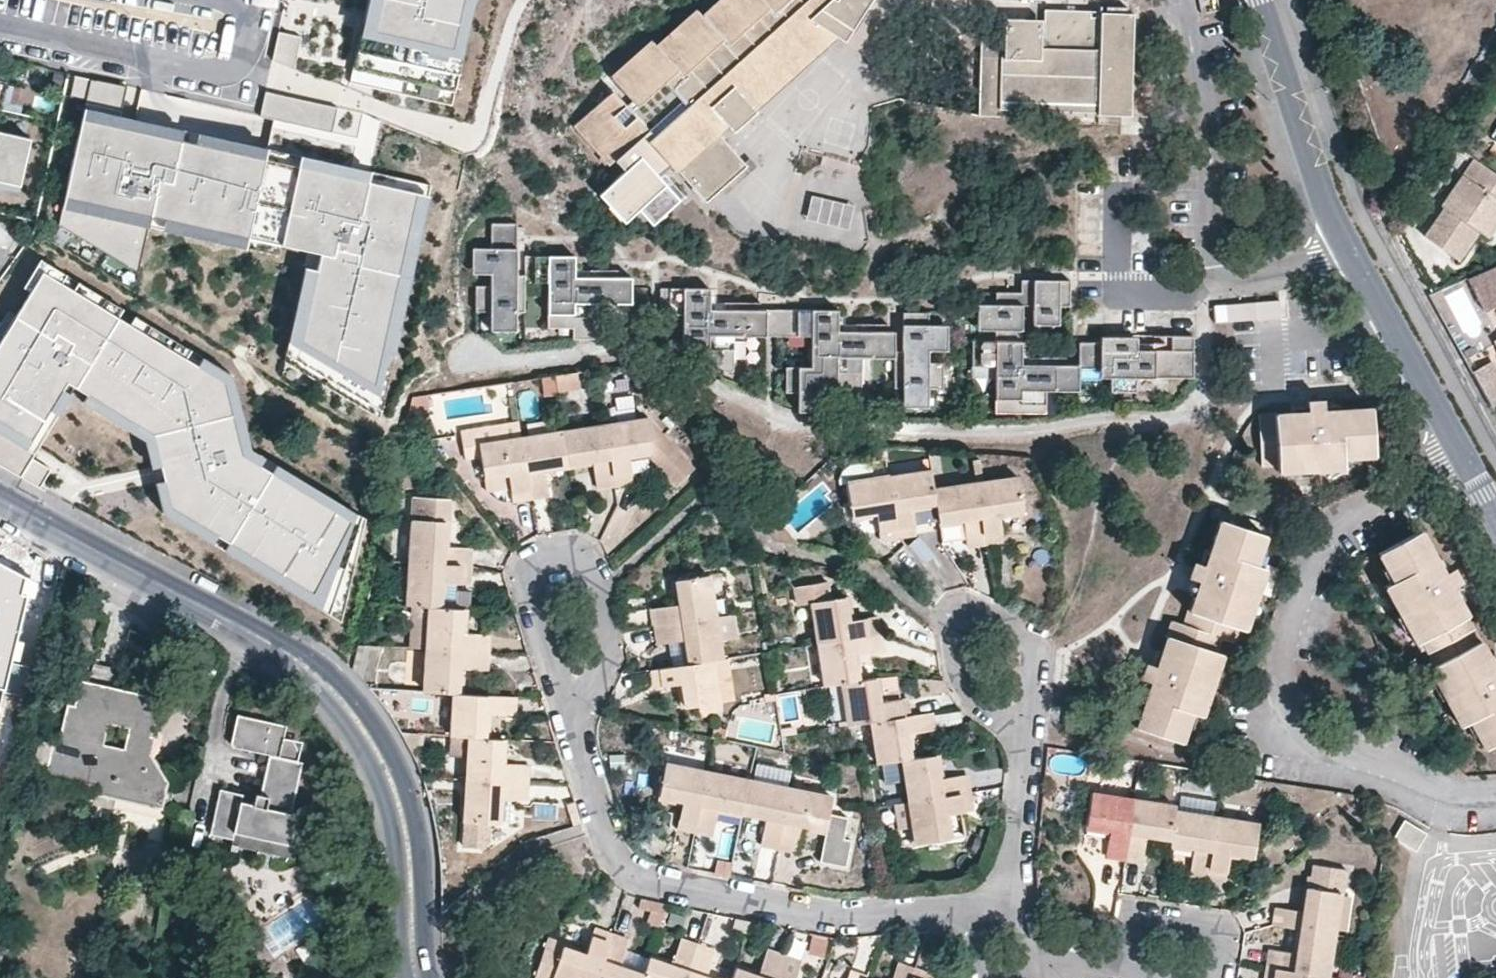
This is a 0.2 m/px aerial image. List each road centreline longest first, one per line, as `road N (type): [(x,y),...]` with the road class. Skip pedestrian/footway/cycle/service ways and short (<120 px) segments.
road 1 (residential): [(420,977),(405,808),(380,747),(336,687),(293,652),(0,493)]
road 2 (residential): [(577,699),(603,823),(621,863),(638,873),(819,912),(1008,907)]
road 3 (tertiary): [(1264,0),(1329,199),(1495,502)]
road 4 (residential): [(577,699),(561,679),(530,583),(538,564),(563,560),(595,575),(603,668)]
road 5 (residential): [(1014,719),(994,716),(962,681),(951,631),(968,607),(1032,644),(1027,706)]
road 6 (residential): [(1014,719),(1022,781),(1008,907)]
road 7 (residential): [(1131,972),(1137,926),(1150,917),(1216,925),(1223,937),(1214,977)]

